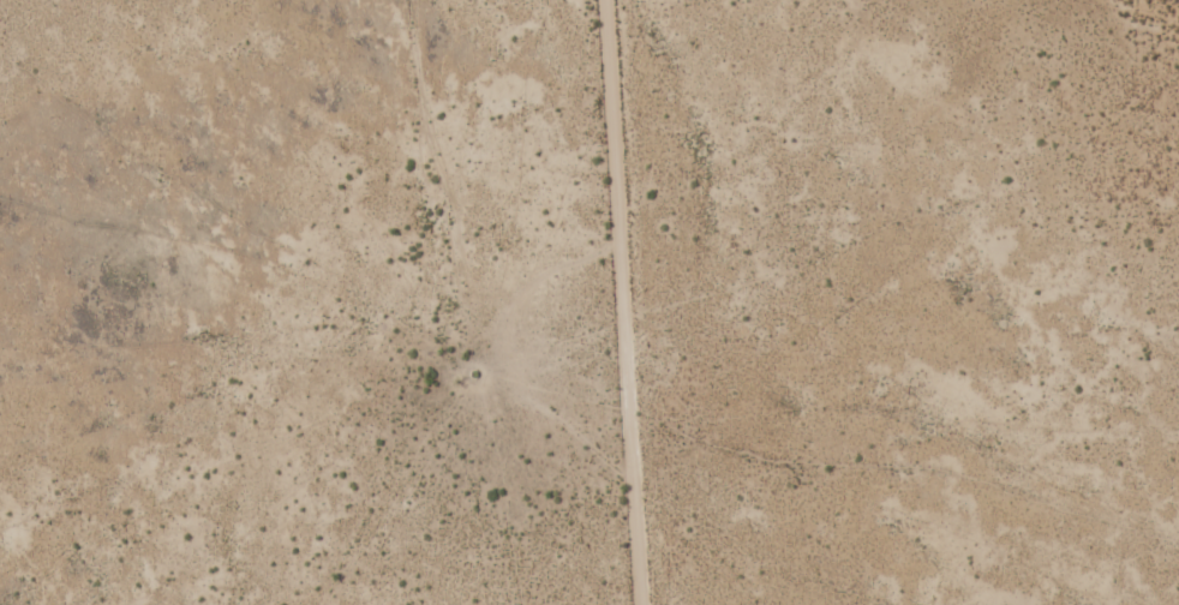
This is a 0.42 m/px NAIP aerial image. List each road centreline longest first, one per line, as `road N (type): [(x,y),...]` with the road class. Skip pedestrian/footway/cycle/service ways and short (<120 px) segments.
road 1 (residential): [(658,604),(633,415),(601,0)]

